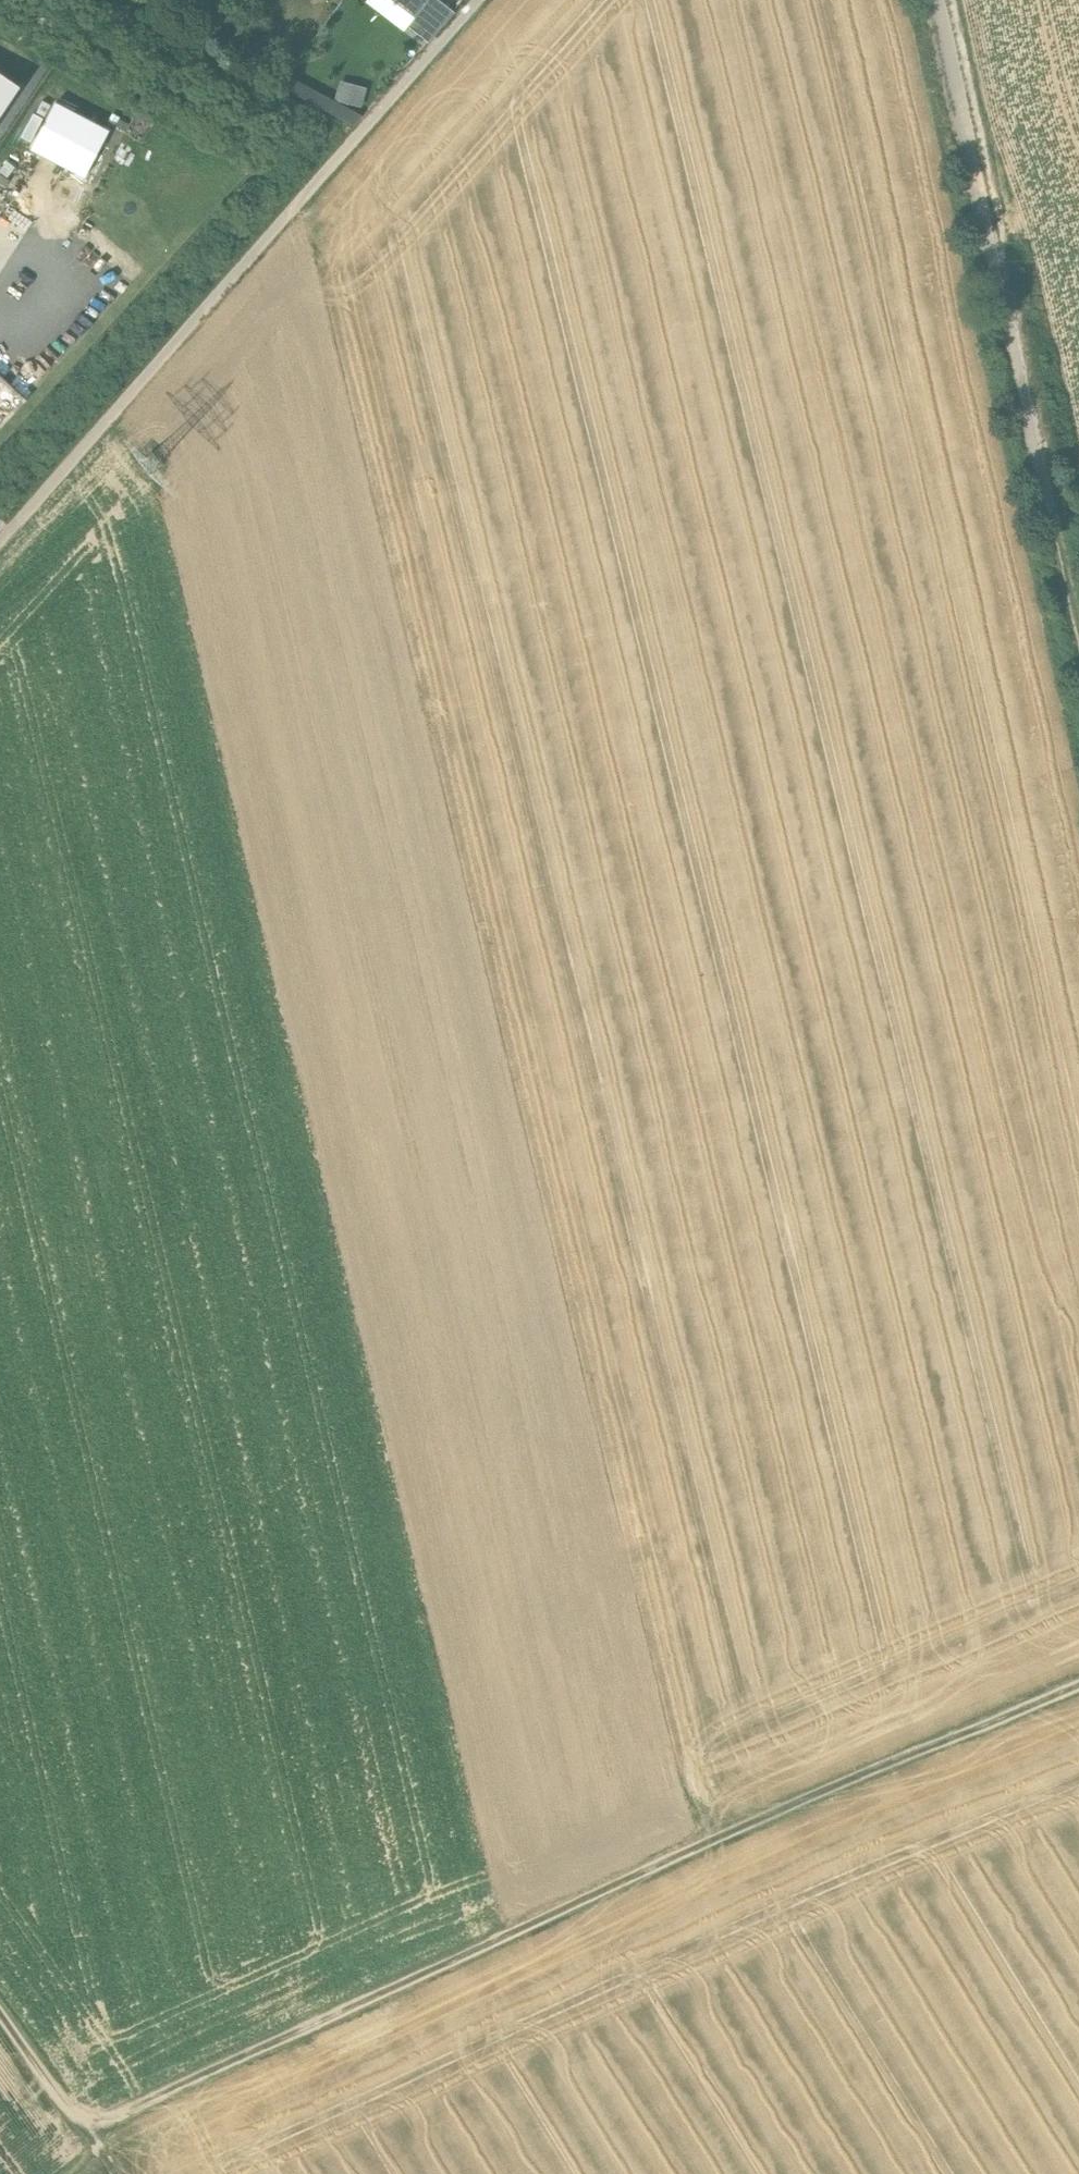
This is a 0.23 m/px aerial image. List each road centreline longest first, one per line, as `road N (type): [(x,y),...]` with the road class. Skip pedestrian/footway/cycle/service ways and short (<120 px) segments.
road 1 (track): [(1078,1676),(294,2028),(92,2135)]
road 2 (track): [(0,542),(477,0)]
road 3 (track): [(937,0),(1078,664)]
road 4 (track): [(92,2135),(0,2004)]

